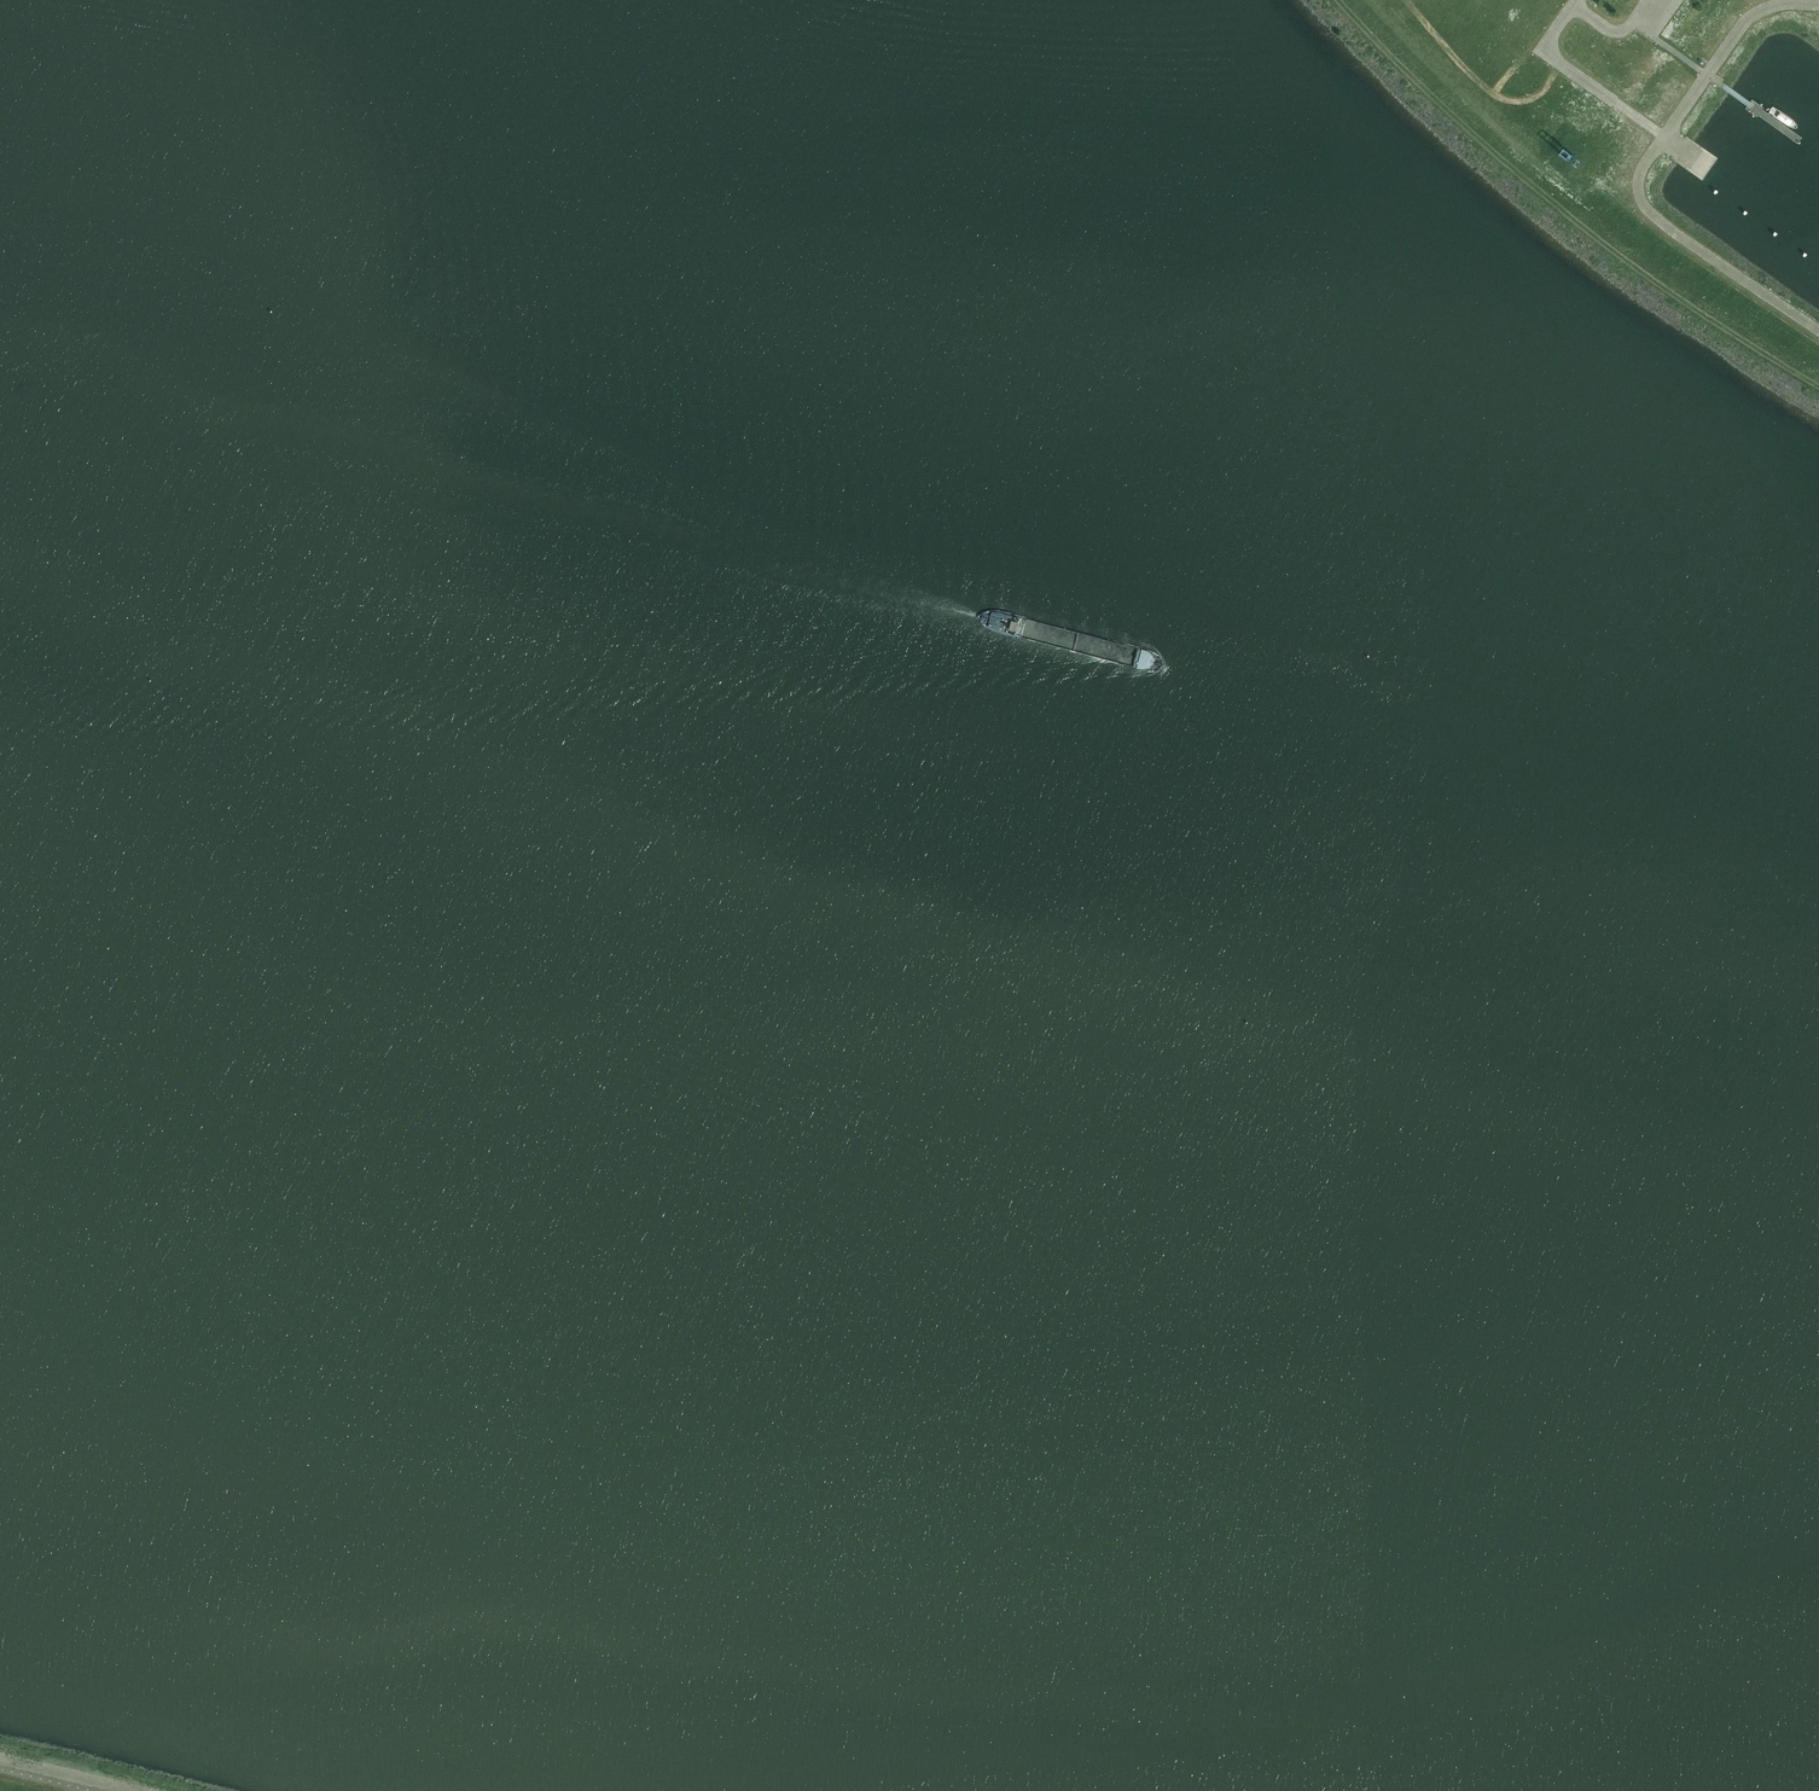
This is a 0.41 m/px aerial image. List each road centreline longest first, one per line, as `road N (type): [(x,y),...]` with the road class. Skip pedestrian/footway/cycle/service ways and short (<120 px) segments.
road 1 (unclassified): [(1664,138),(1641,180),(1652,216),(1818,332)]
road 2 (unclassified): [(1818,6),(1777,7),(1746,25),(1664,138)]
road 3 (unclassified): [(1580,0),(1553,39),(1554,58),(1664,138)]

